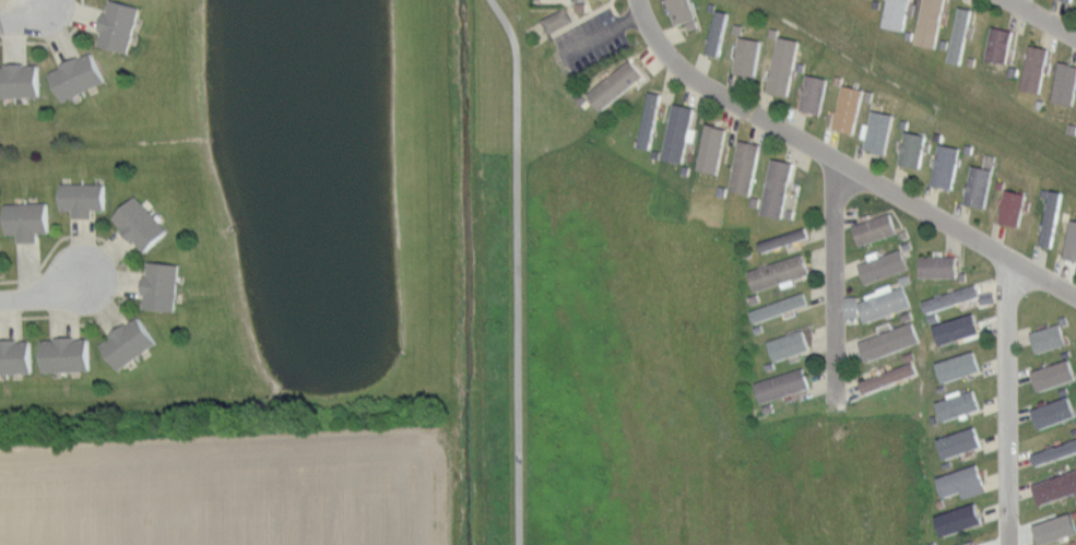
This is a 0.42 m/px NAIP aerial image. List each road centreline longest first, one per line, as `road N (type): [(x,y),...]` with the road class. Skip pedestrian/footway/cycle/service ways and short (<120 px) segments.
road 1 (residential): [(639,0),(672,64),(1075,292)]
road 2 (residential): [(1014,257),(1006,292),(1010,544)]
road 3 (residential): [(844,162),(833,206),(838,381)]

